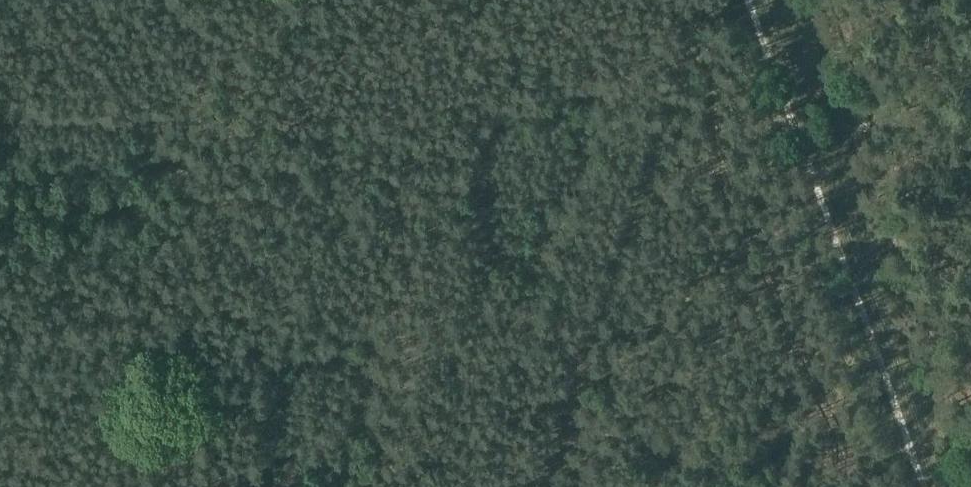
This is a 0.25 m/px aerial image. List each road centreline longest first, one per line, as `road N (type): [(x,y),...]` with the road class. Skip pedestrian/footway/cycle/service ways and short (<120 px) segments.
road 1 (track): [(524,486),(683,0)]
road 2 (track): [(280,0),(133,486)]

